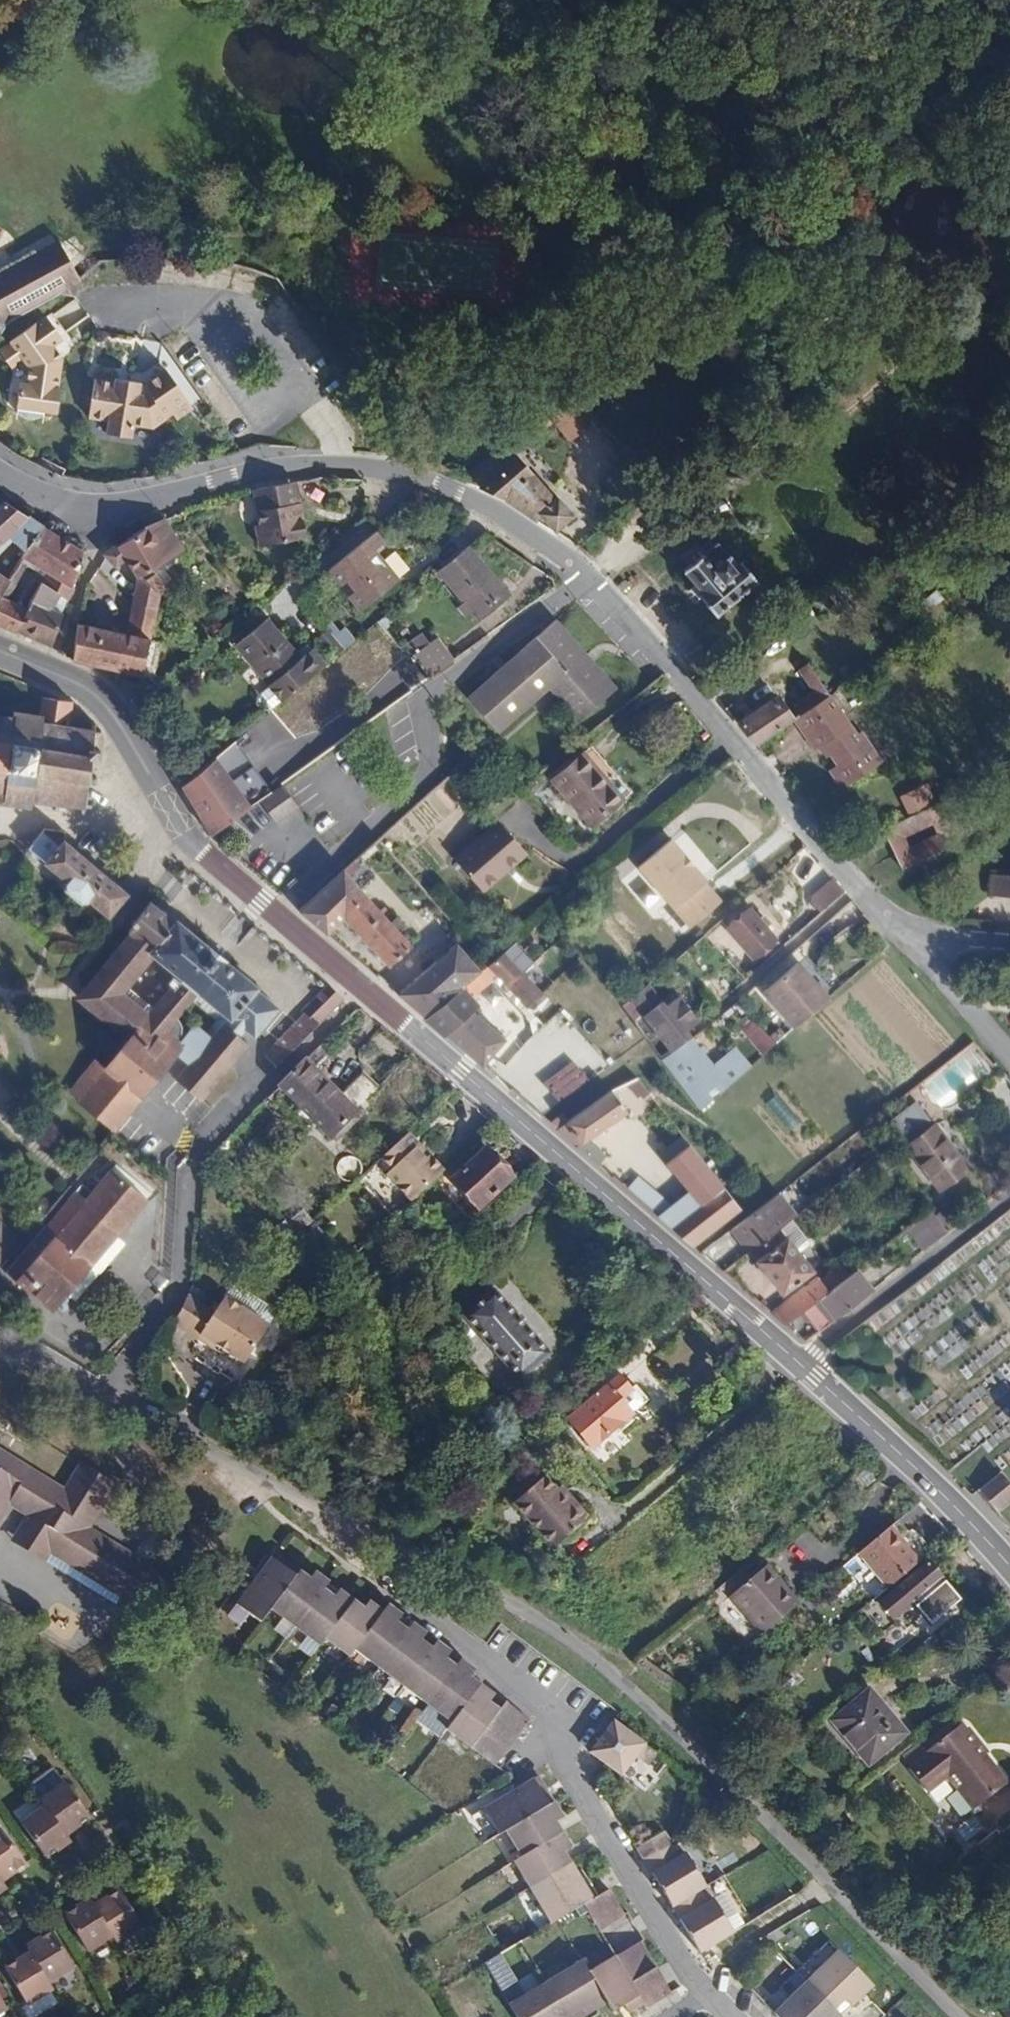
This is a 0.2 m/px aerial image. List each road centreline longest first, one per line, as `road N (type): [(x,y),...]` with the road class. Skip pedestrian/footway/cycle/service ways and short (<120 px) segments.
road 1 (residential): [(957,2016),(801,1851),(577,1646),(0,1342)]
road 2 (tertiary): [(276,916),(801,1362),(1009,1566)]
road 3 (residential): [(0,474),(27,494),(102,514),(304,465),(392,470),(463,495),(591,582)]
road 4 (residential): [(725,2016),(689,1977),(647,1907),(565,1766),(541,1705),(374,1584)]
road 5 (residential): [(276,916),(430,780),(425,707),(443,686),(591,582)]
road 6 (residential): [(591,582),(871,902),(907,928)]
road 7 (tertiary): [(0,654),(97,697),(121,720),(201,851),(276,916)]
road 8 (residential): [(907,928),(914,949),(1009,1062)]

